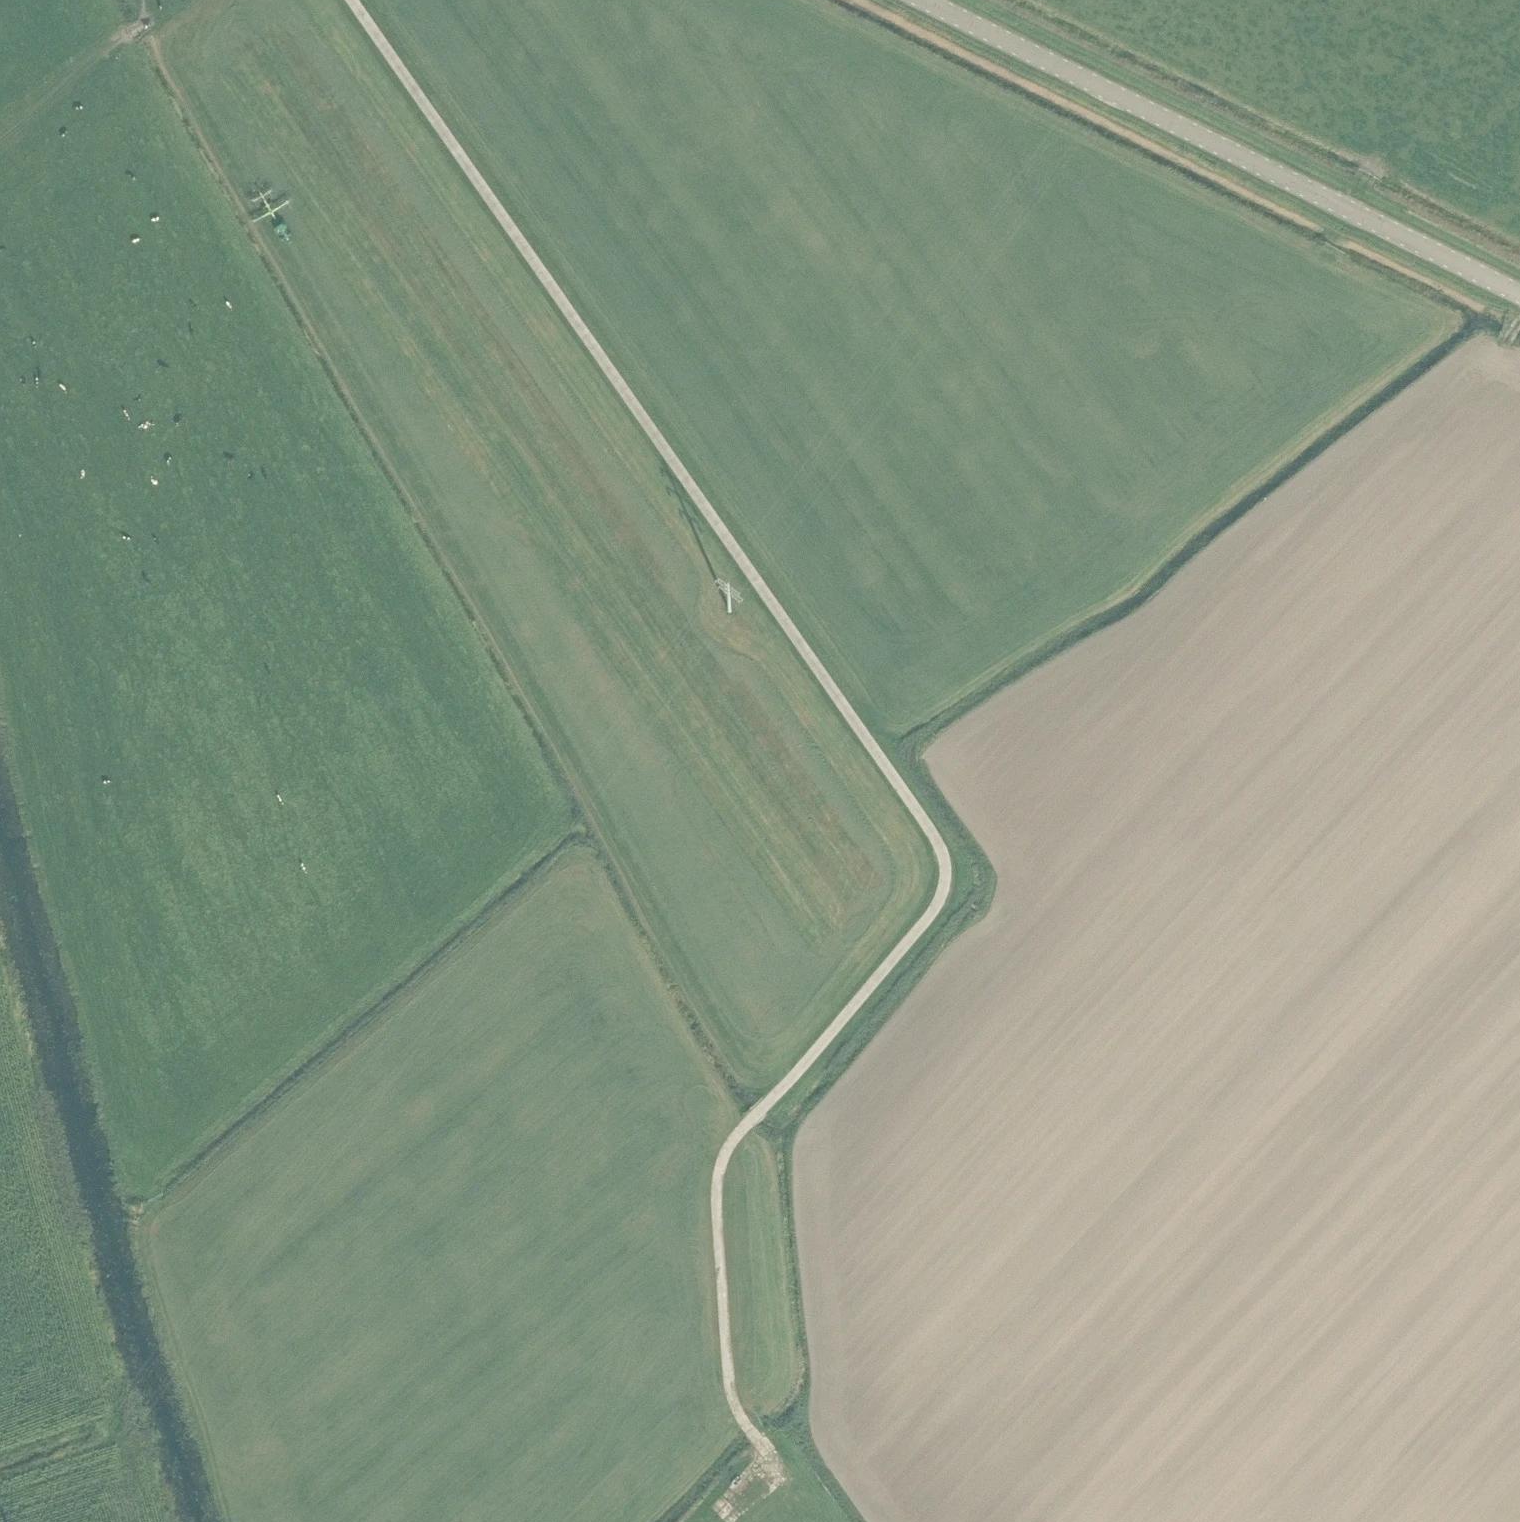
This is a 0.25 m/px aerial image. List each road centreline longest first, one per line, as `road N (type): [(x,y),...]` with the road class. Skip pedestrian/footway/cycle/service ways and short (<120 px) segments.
road 1 (tertiary): [(1519,293),(923,0)]

